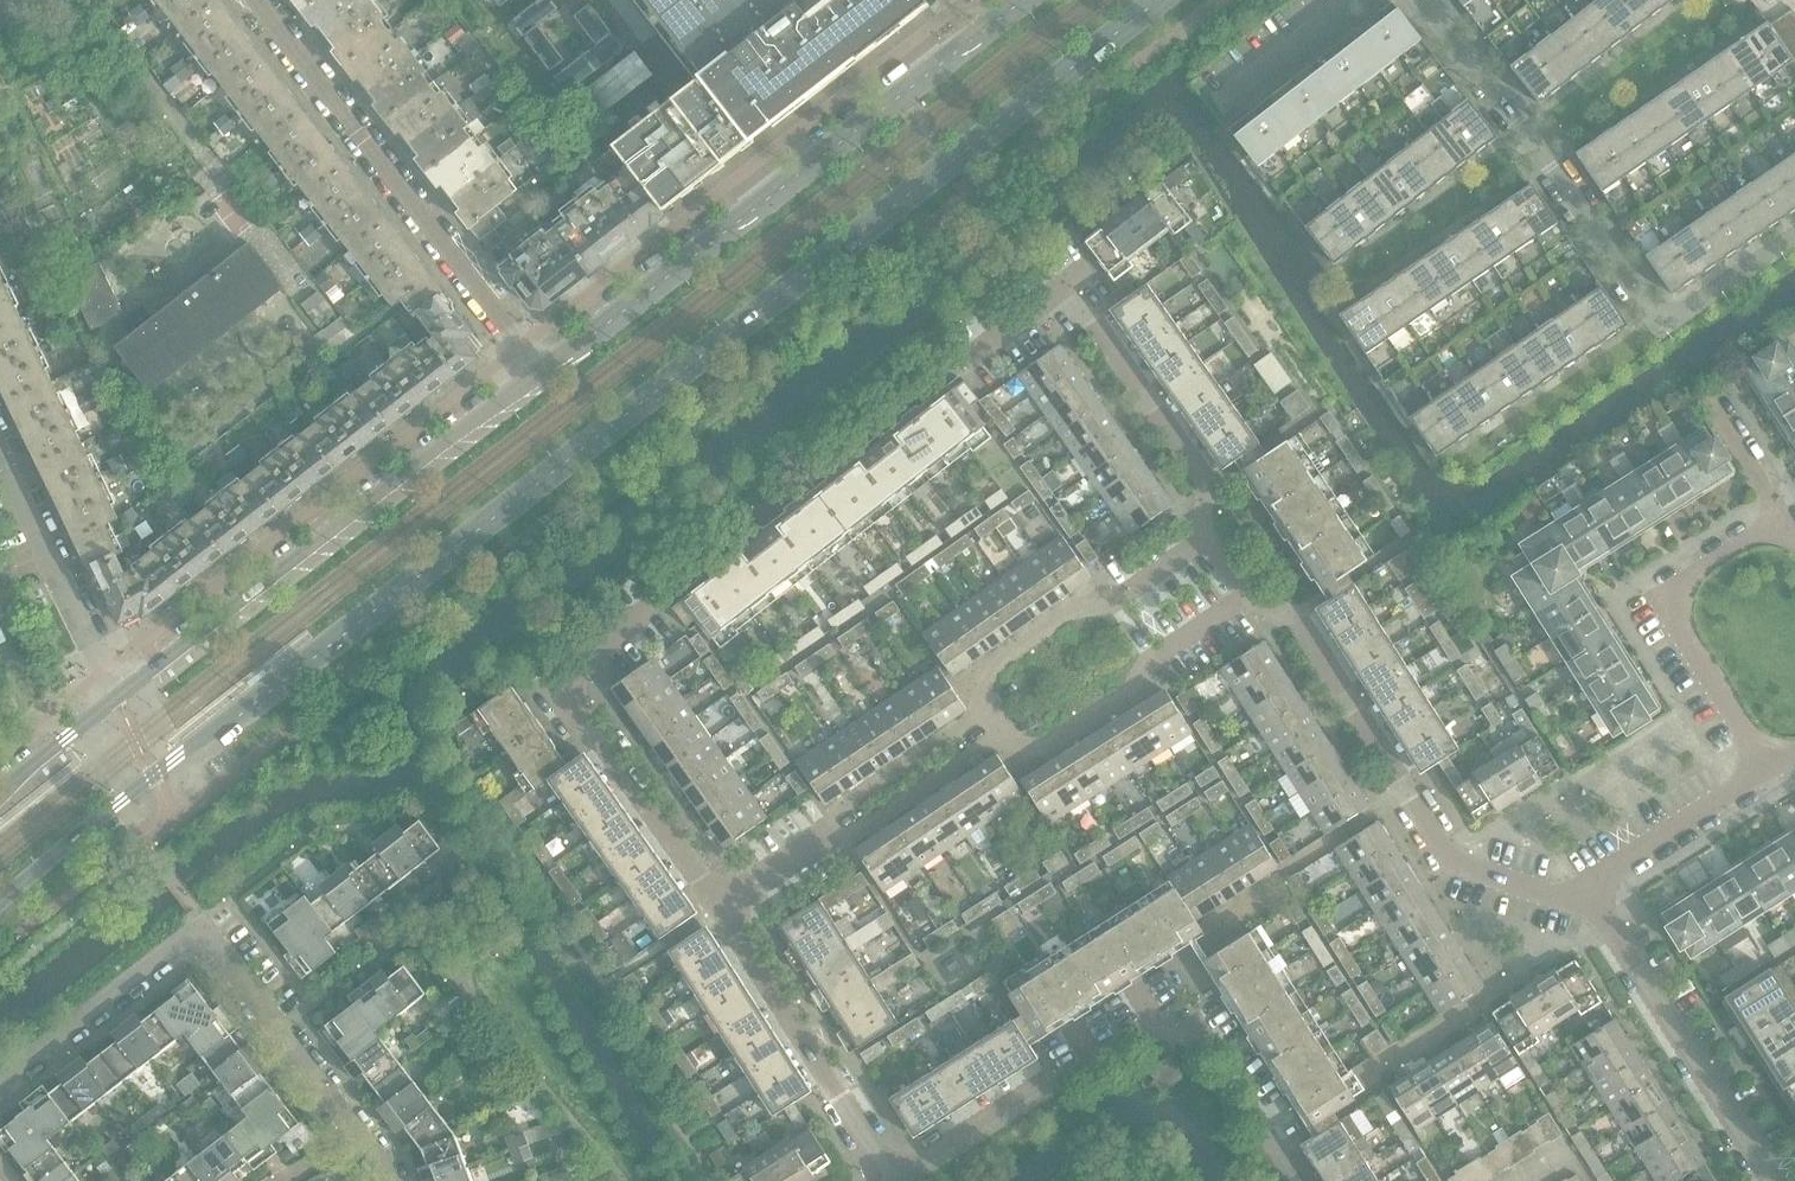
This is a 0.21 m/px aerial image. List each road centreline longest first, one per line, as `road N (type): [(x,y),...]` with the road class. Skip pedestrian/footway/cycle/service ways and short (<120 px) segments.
road 1 (secondary): [(0,899),(1157,0)]
road 2 (residential): [(727,901),(577,692),(574,658),(1055,282)]
road 3 (secondary): [(1031,0),(545,371)]
road 4 (residential): [(1426,0),(1660,318),(1794,228)]
road 5 (secondary): [(545,371),(117,699)]
road 6 (residential): [(1294,1180),(1192,1025),(1144,1030),(906,1180)]
road 7 (residential): [(258,0),(545,371)]
road 8 (residential): [(1768,767),(1670,617),(1674,578),(1789,510)]
road 9 (residential): [(1777,1180),(1590,895)]
road 10 (residential): [(390,1180),(381,1157),(197,922)]
road 11 (residential): [(991,719),(1026,742),(1137,675),(1151,657),(1244,593)]
road 12 (residential): [(991,719),(987,674),(1207,537)]
road 13 (residential): [(1207,537),(1195,476),(1055,282)]
road 14 (residential): [(117,699),(0,457)]
road 15 (residential): [(1411,791),(1295,615),(1244,593)]
road 16 (residential): [(0,1088),(197,922)]
road 17 (residential): [(841,1096),(727,901)]
road 18 (residential): [(1590,895),(1551,895),(1462,865),(1411,791)]
road 19 (residential): [(1590,895),(1625,860),(1768,767)]
road 20 (residential): [(836,824),(867,826),(978,751),(982,725)]
road 21 (residential): [(836,824),(845,804),(962,728),(982,725)]
road 22 (secondary): [(117,699),(0,794)]
road 23 (residential): [(727,901),(836,824)]

